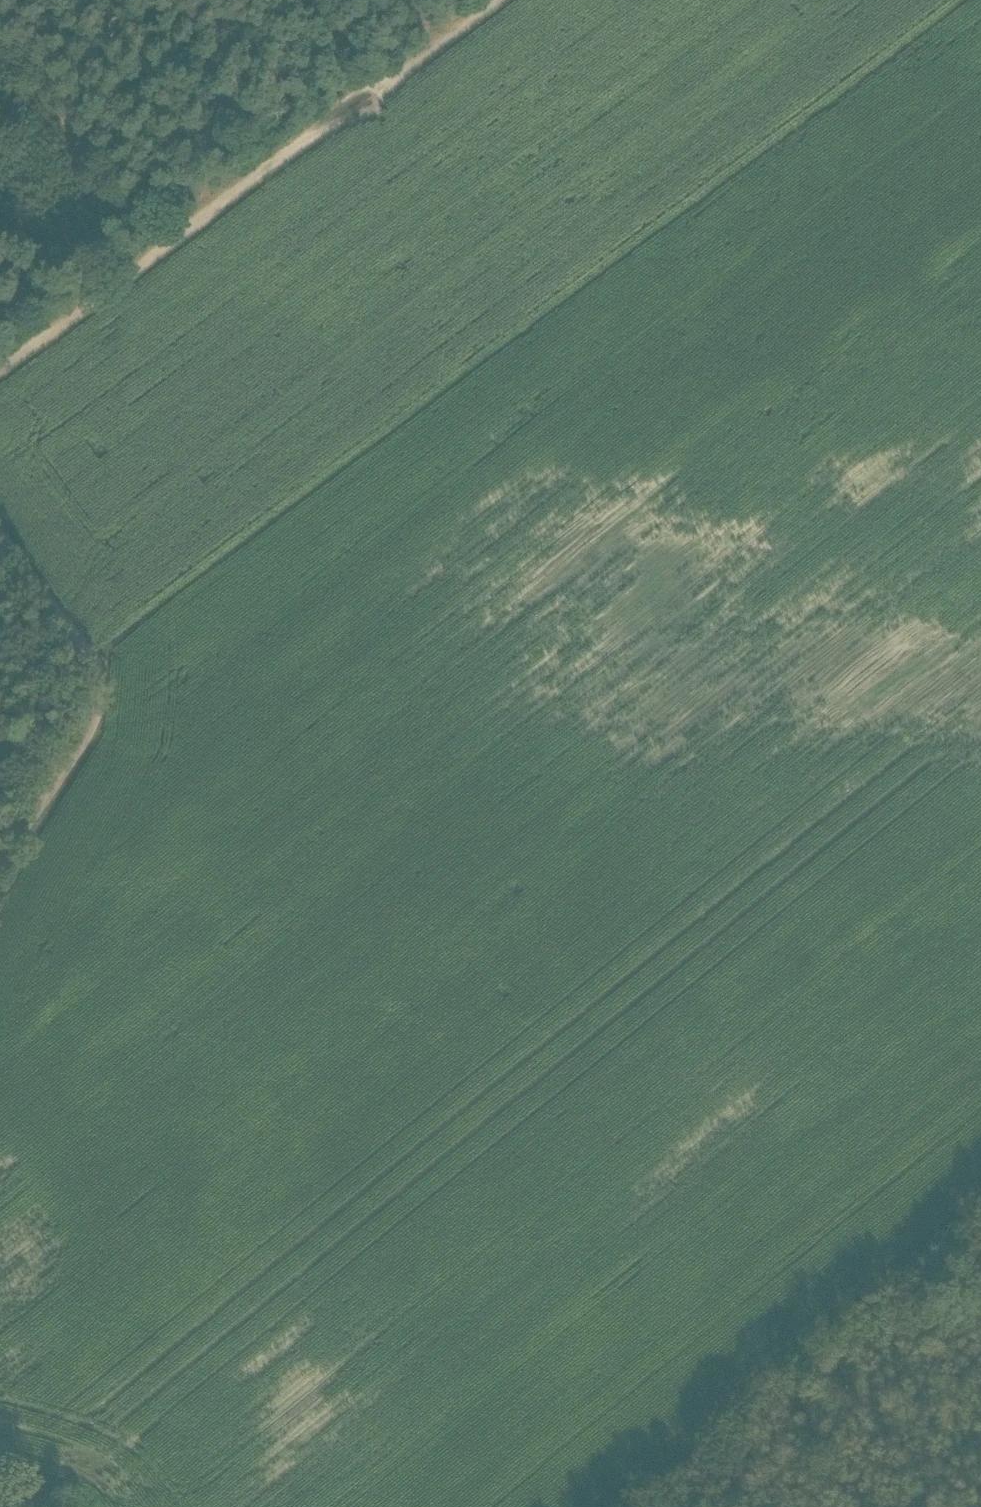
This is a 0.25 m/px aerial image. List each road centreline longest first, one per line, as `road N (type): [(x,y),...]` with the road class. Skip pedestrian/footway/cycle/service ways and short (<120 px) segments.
road 1 (track): [(0,371),(441,45)]
road 2 (track): [(54,772),(89,714),(91,681),(0,541)]

